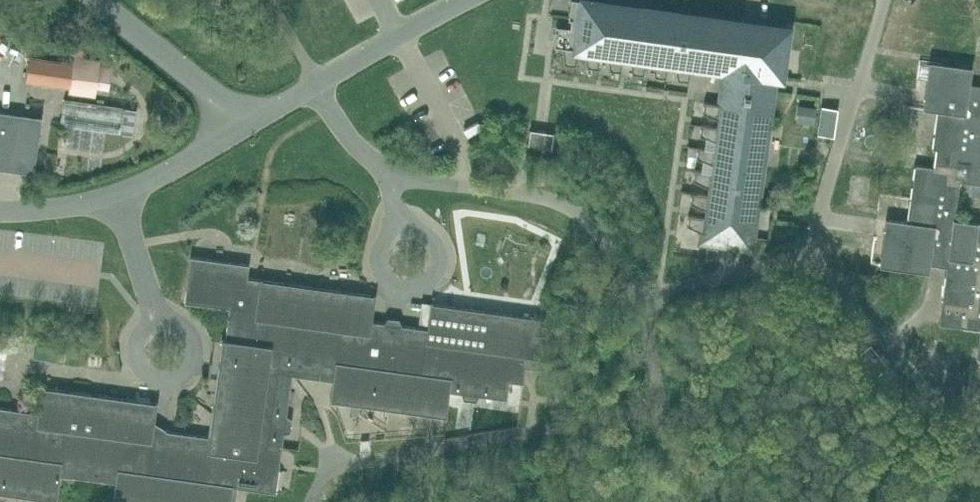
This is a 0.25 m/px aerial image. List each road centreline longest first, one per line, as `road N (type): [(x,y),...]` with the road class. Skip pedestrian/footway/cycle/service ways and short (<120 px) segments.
road 1 (residential): [(250,124),(116,196),(0,213)]
road 2 (residential): [(463,0),(250,124)]
road 3 (residential): [(250,124),(90,0)]

